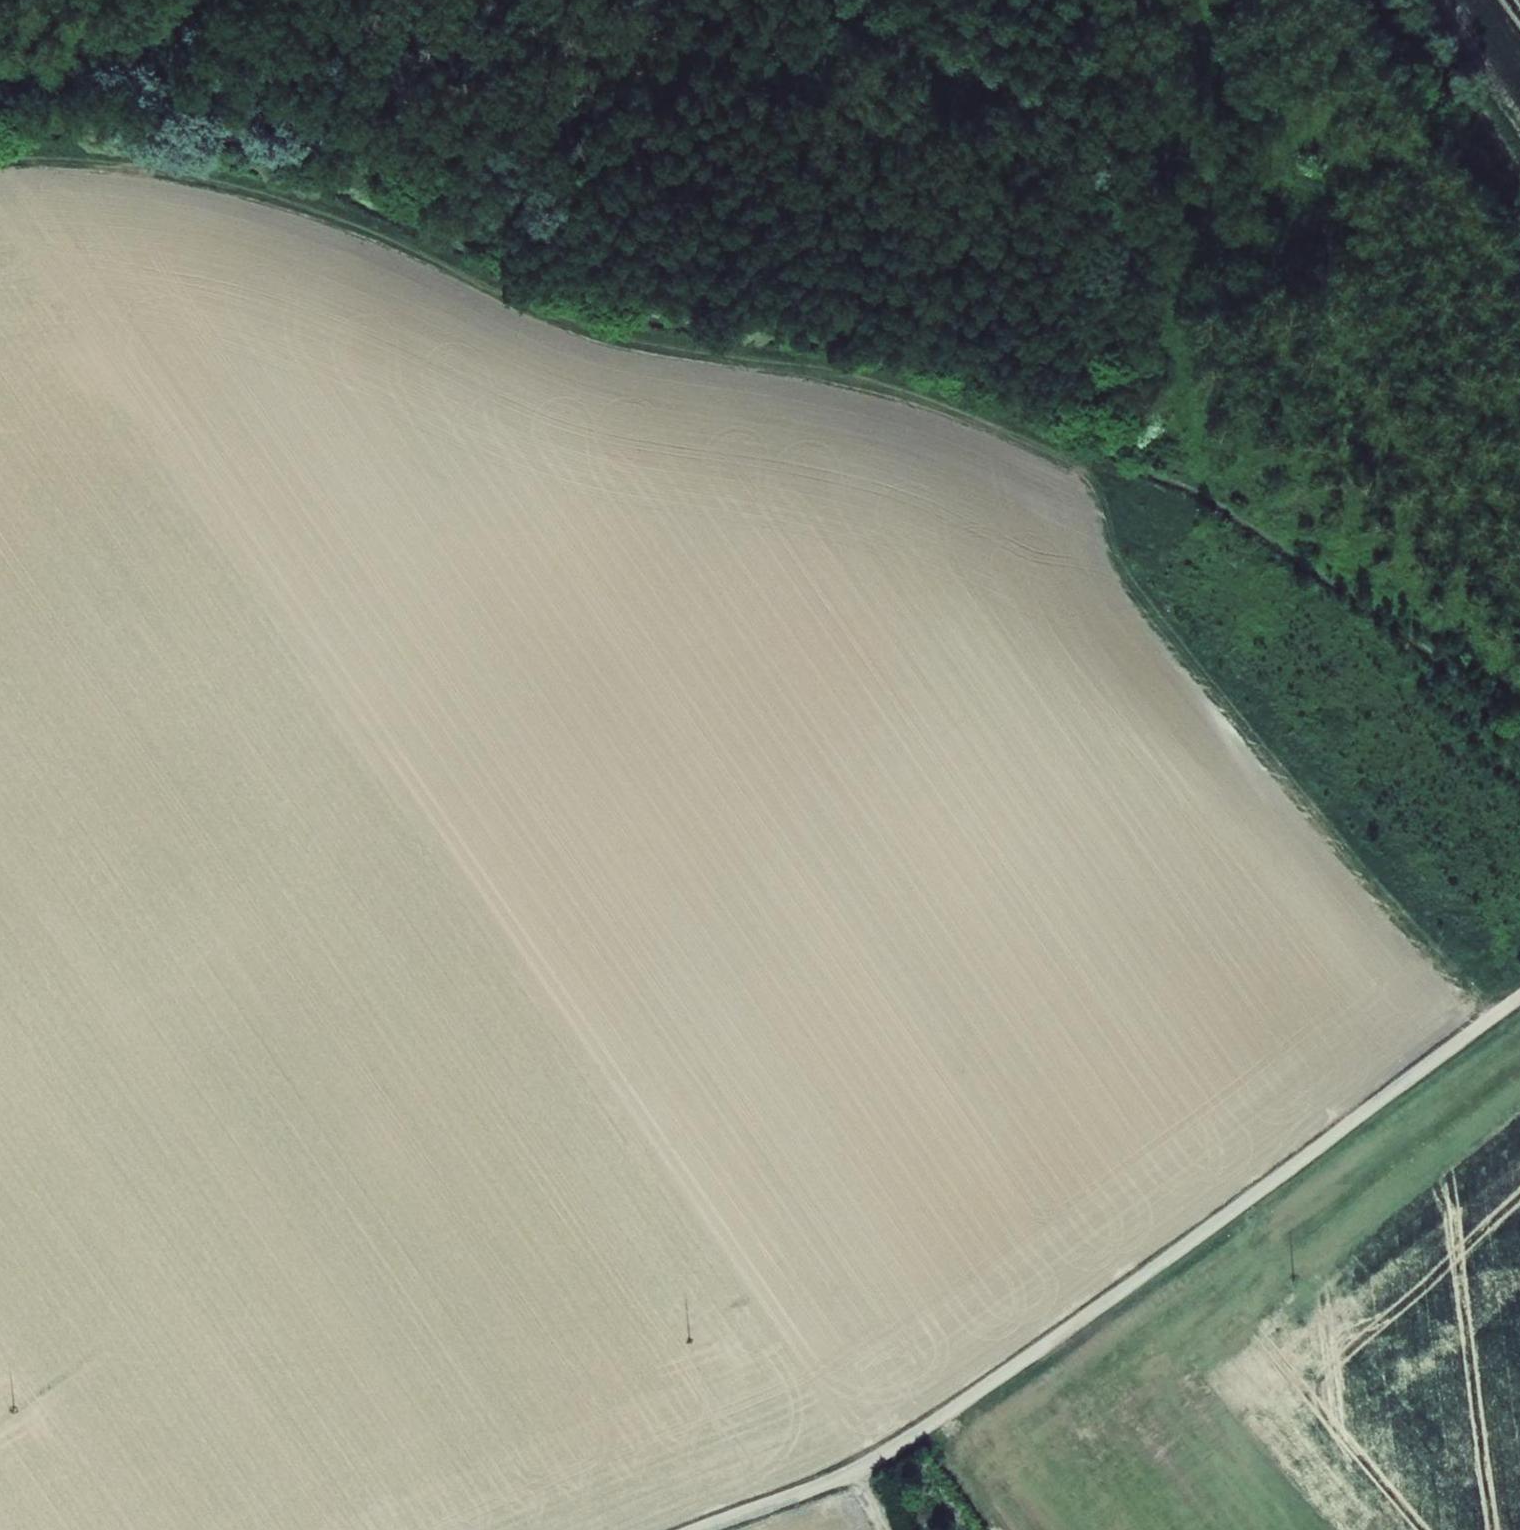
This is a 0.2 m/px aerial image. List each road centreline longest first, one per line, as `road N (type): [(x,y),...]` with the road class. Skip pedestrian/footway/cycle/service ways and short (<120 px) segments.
road 1 (unclassified): [(694,1529),(803,1491),(900,1443),(1519,995)]
road 2 (track): [(1377,0),(1519,220)]

